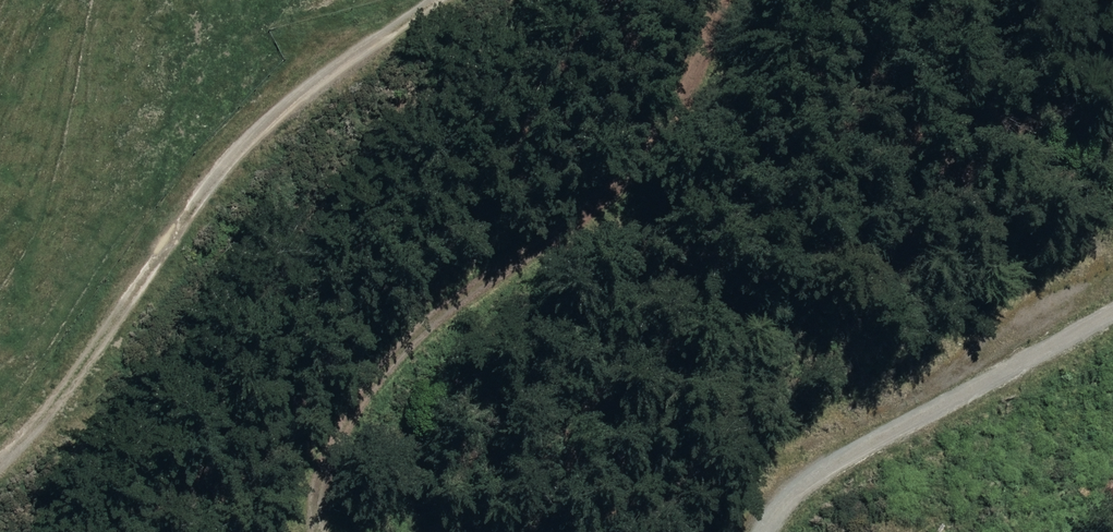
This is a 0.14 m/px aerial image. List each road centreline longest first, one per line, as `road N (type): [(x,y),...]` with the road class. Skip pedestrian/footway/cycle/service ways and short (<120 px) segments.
road 1 (track): [(305,531),(314,450),(347,383),(398,328),(553,232),(618,181),(669,116),(713,0)]
road 2 (track): [(440,0),(324,81),(234,158),(189,210),(61,401),(0,461)]
road 3 (track): [(1112,305),(820,461),(777,494),(755,531)]

